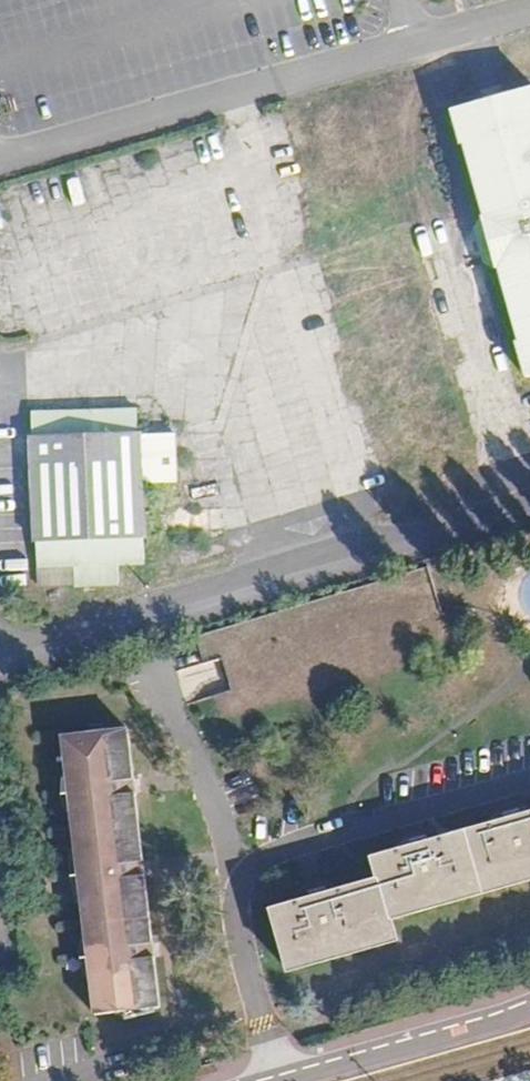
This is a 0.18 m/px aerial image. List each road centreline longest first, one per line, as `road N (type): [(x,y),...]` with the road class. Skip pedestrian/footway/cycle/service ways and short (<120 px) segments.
road 1 (unclassified): [(292,1080),(529,1011)]

